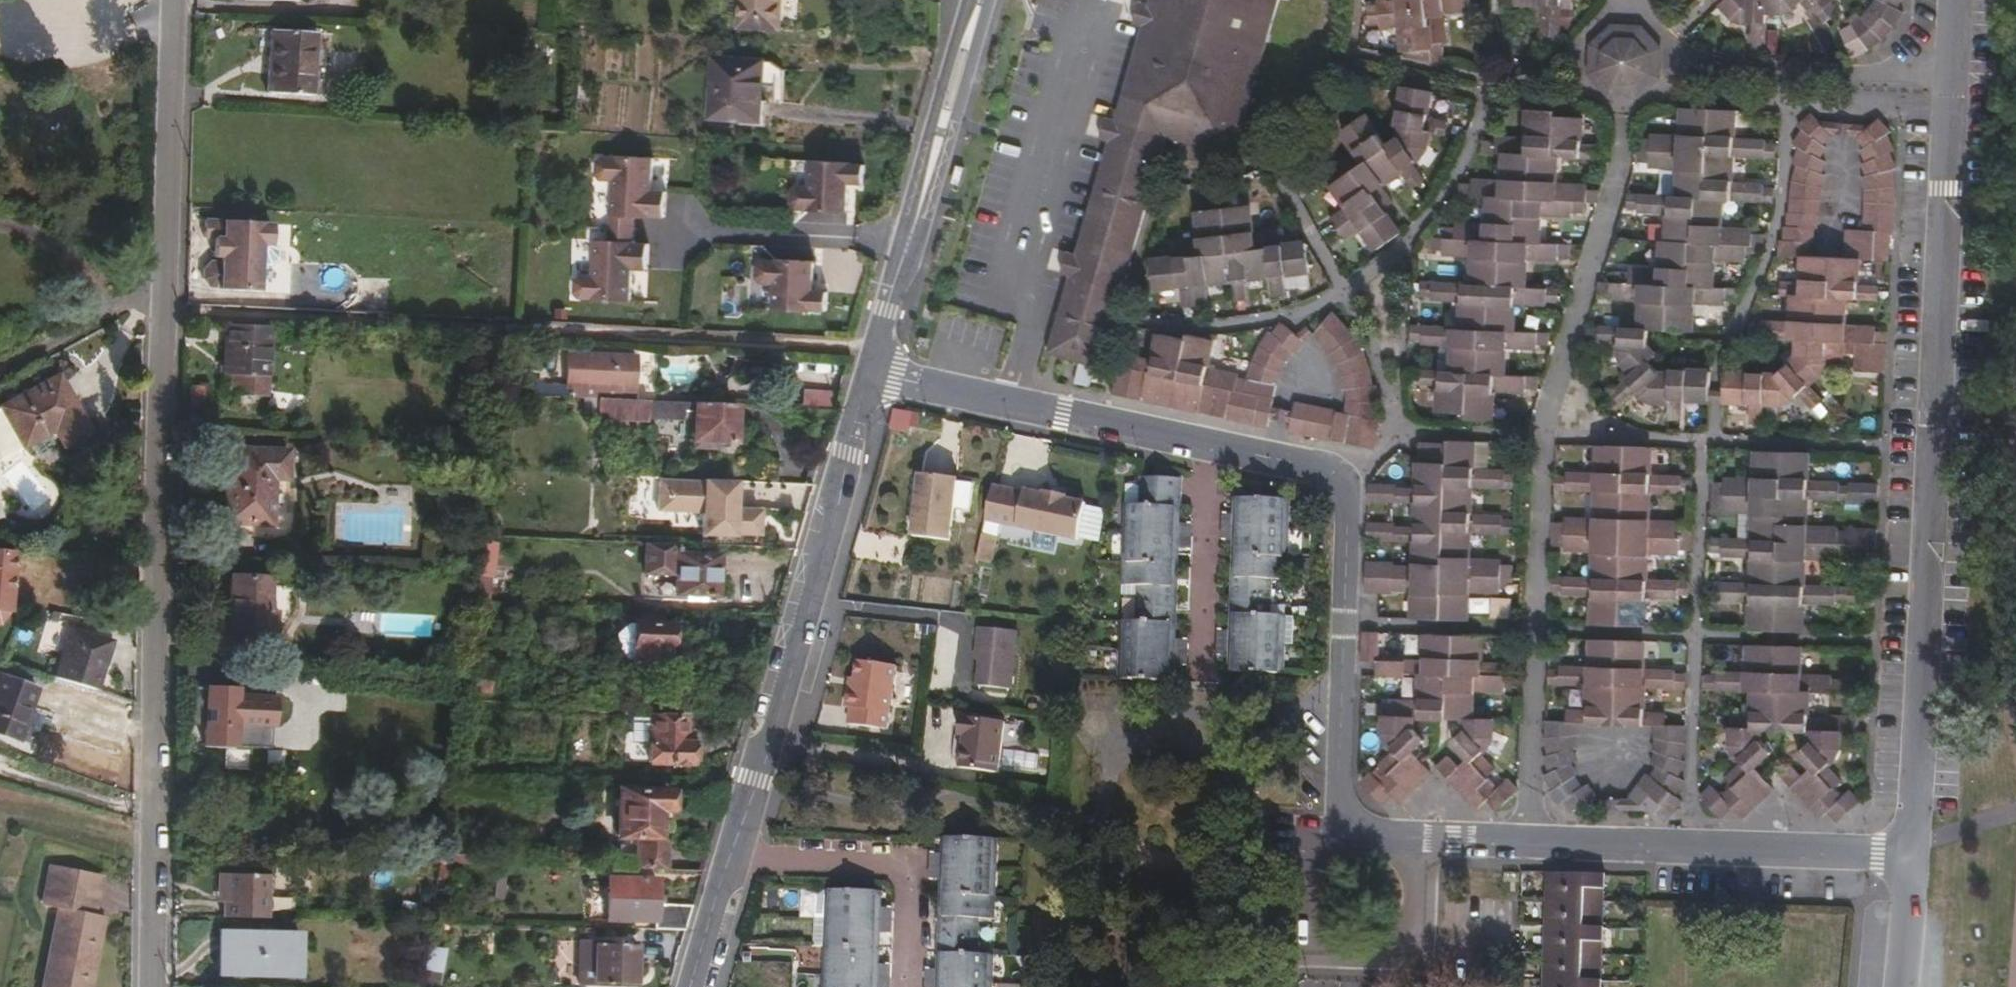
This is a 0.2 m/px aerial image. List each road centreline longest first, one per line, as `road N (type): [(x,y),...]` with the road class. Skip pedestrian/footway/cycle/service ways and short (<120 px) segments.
road 1 (residential): [(869,381),(1314,464),(1340,482),(1349,508),(1338,793),(1360,836),(1909,857)]
road 2 (residential): [(179,0),(162,986)]
road 3 (residential): [(1909,857),(1962,0)]
road 4 (secondary): [(693,986),(837,512),(869,381)]
road 5 (secondary): [(869,381),(982,0)]
road 6 (track): [(1070,986),(1061,946),(1064,904),(1100,792),(1132,745),(1195,716),(1203,680)]
road 7 (track): [(0,377),(130,307),(174,308)]
road 8 (residential): [(1899,986),(1909,857)]

